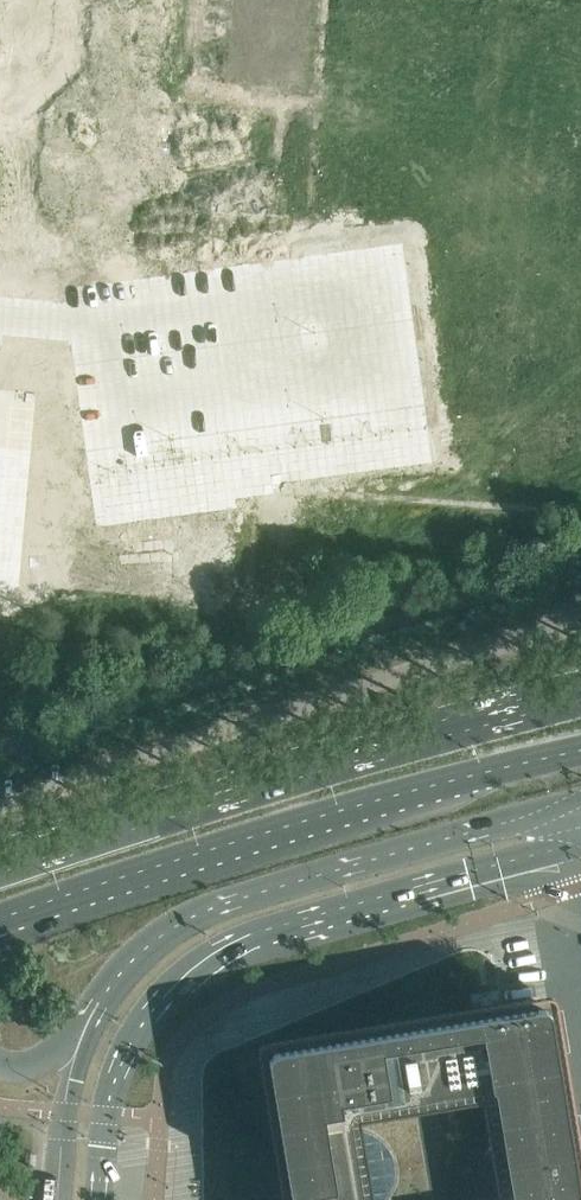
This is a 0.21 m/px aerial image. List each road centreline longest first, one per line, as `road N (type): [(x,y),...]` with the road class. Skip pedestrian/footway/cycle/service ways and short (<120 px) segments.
road 1 (secondary): [(99,1199),(106,1116),(125,1054),(164,996),(207,956),(238,939),(580,841)]
road 2 (unclassified): [(0,803),(580,624)]
road 3 (primary): [(0,918),(580,743)]
road 4 (primary): [(580,700),(327,762),(0,863)]
road 5 (secondary): [(572,805),(202,920),(154,950),(106,1005)]
road 6 (secondary): [(106,1005),(64,1113),(56,1199)]
road 7 (primary): [(106,1005),(44,1061),(0,1064)]

